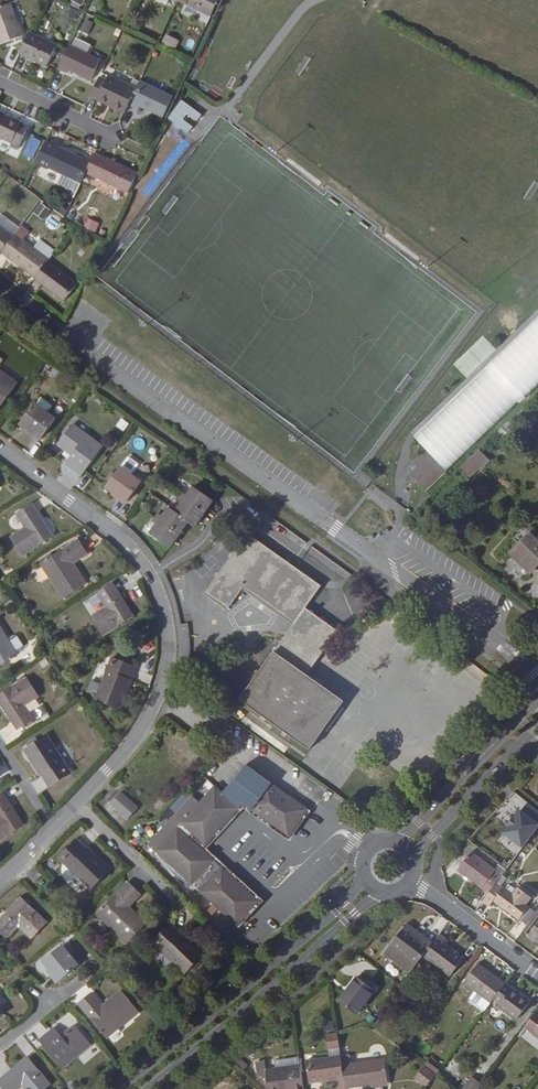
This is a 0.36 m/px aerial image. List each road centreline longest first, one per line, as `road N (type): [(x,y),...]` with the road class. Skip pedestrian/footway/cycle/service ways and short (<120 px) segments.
road 1 (residential): [(0,449),(133,551),(165,607),(169,647),(160,691),(137,735),(74,807)]
road 2 (tertiary): [(368,872),(346,903),(119,1088)]
road 3 (tertiary): [(146,1088),(389,888)]
road 4 (tertiary): [(537,701),(394,844)]
road 5 (tertiary): [(410,857),(537,729)]
road 6 (residential): [(406,881),(537,975)]
road 7 (residential): [(74,807),(174,901)]
road 8 (residential): [(0,81),(113,135)]

